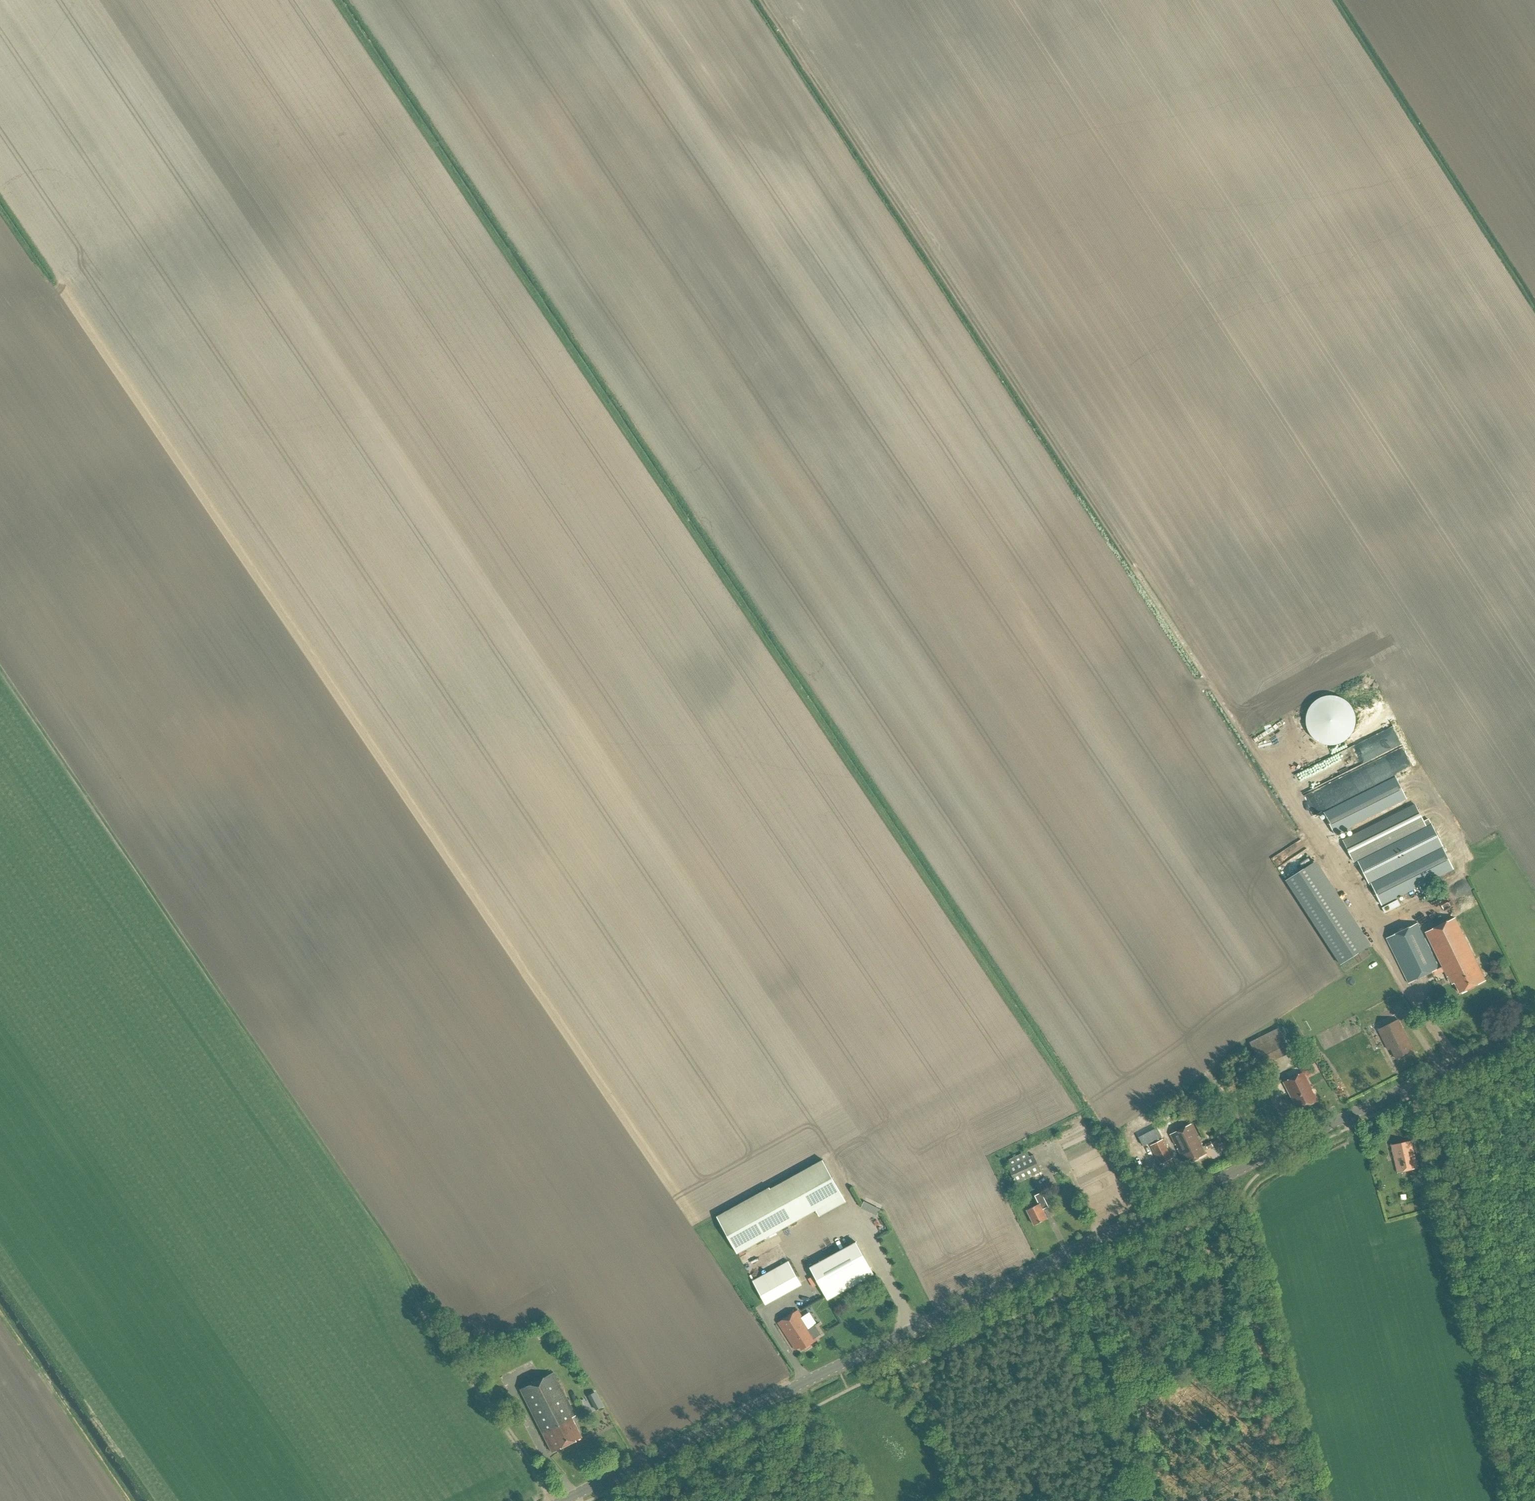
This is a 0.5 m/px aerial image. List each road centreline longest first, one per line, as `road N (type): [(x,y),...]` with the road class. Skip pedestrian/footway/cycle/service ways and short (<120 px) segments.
road 1 (tertiary): [(560,1500),(1534,1024)]

